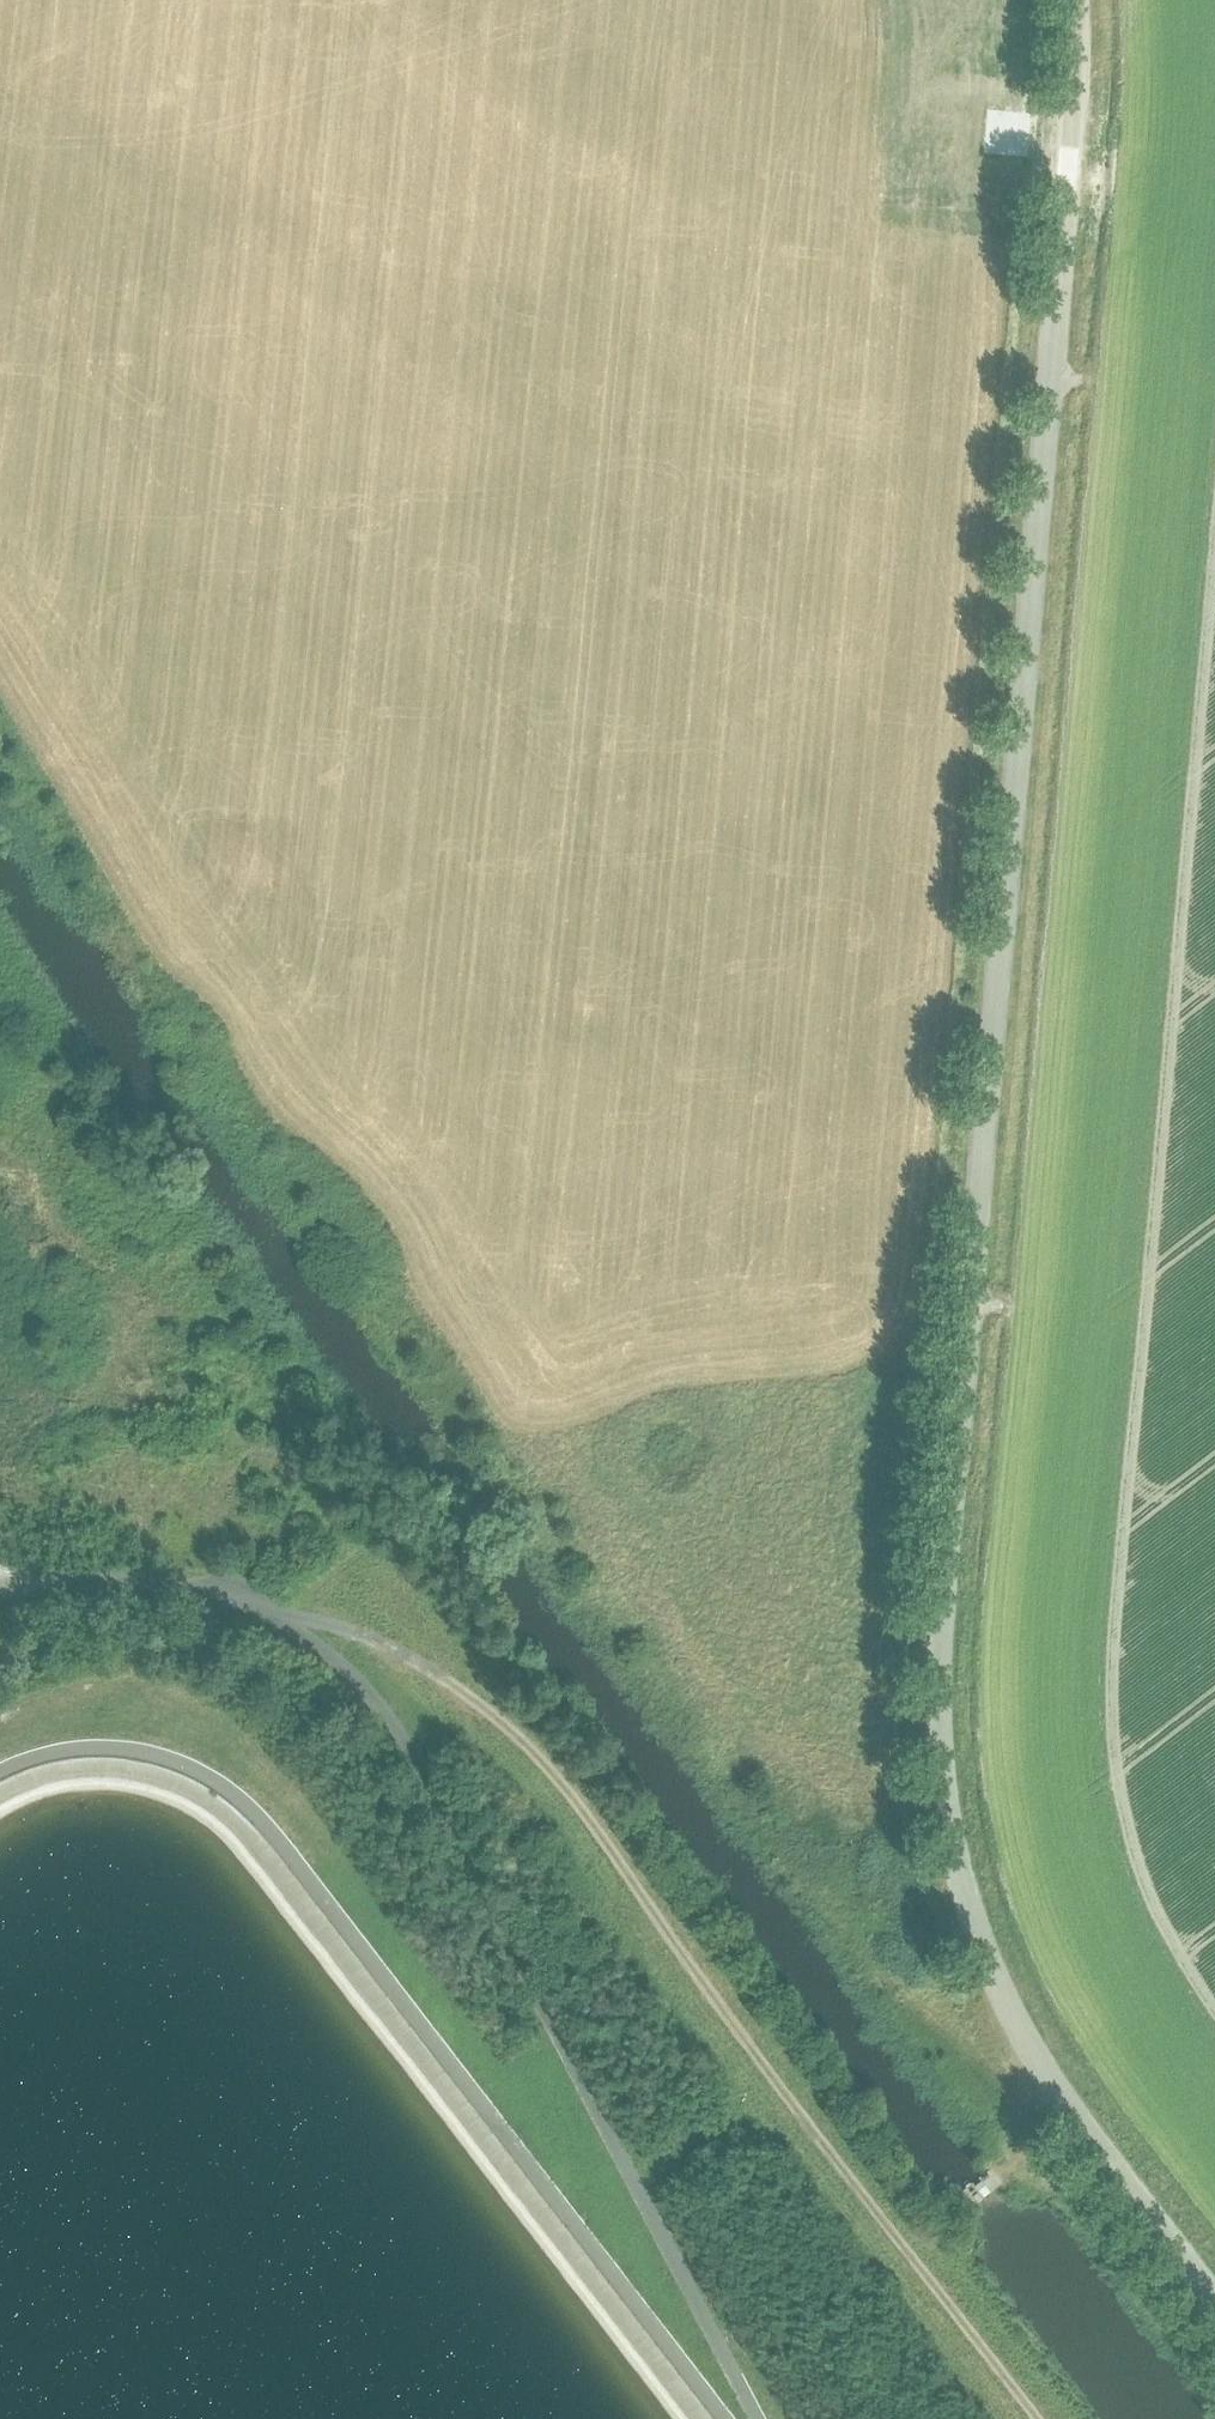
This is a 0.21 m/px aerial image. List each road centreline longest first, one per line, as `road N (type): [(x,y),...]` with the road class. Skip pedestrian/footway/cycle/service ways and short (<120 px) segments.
road 1 (unclassified): [(1214,2298),(1034,2049),(988,1961),(956,1841),(942,1703),(1080,118),(1079,0)]

